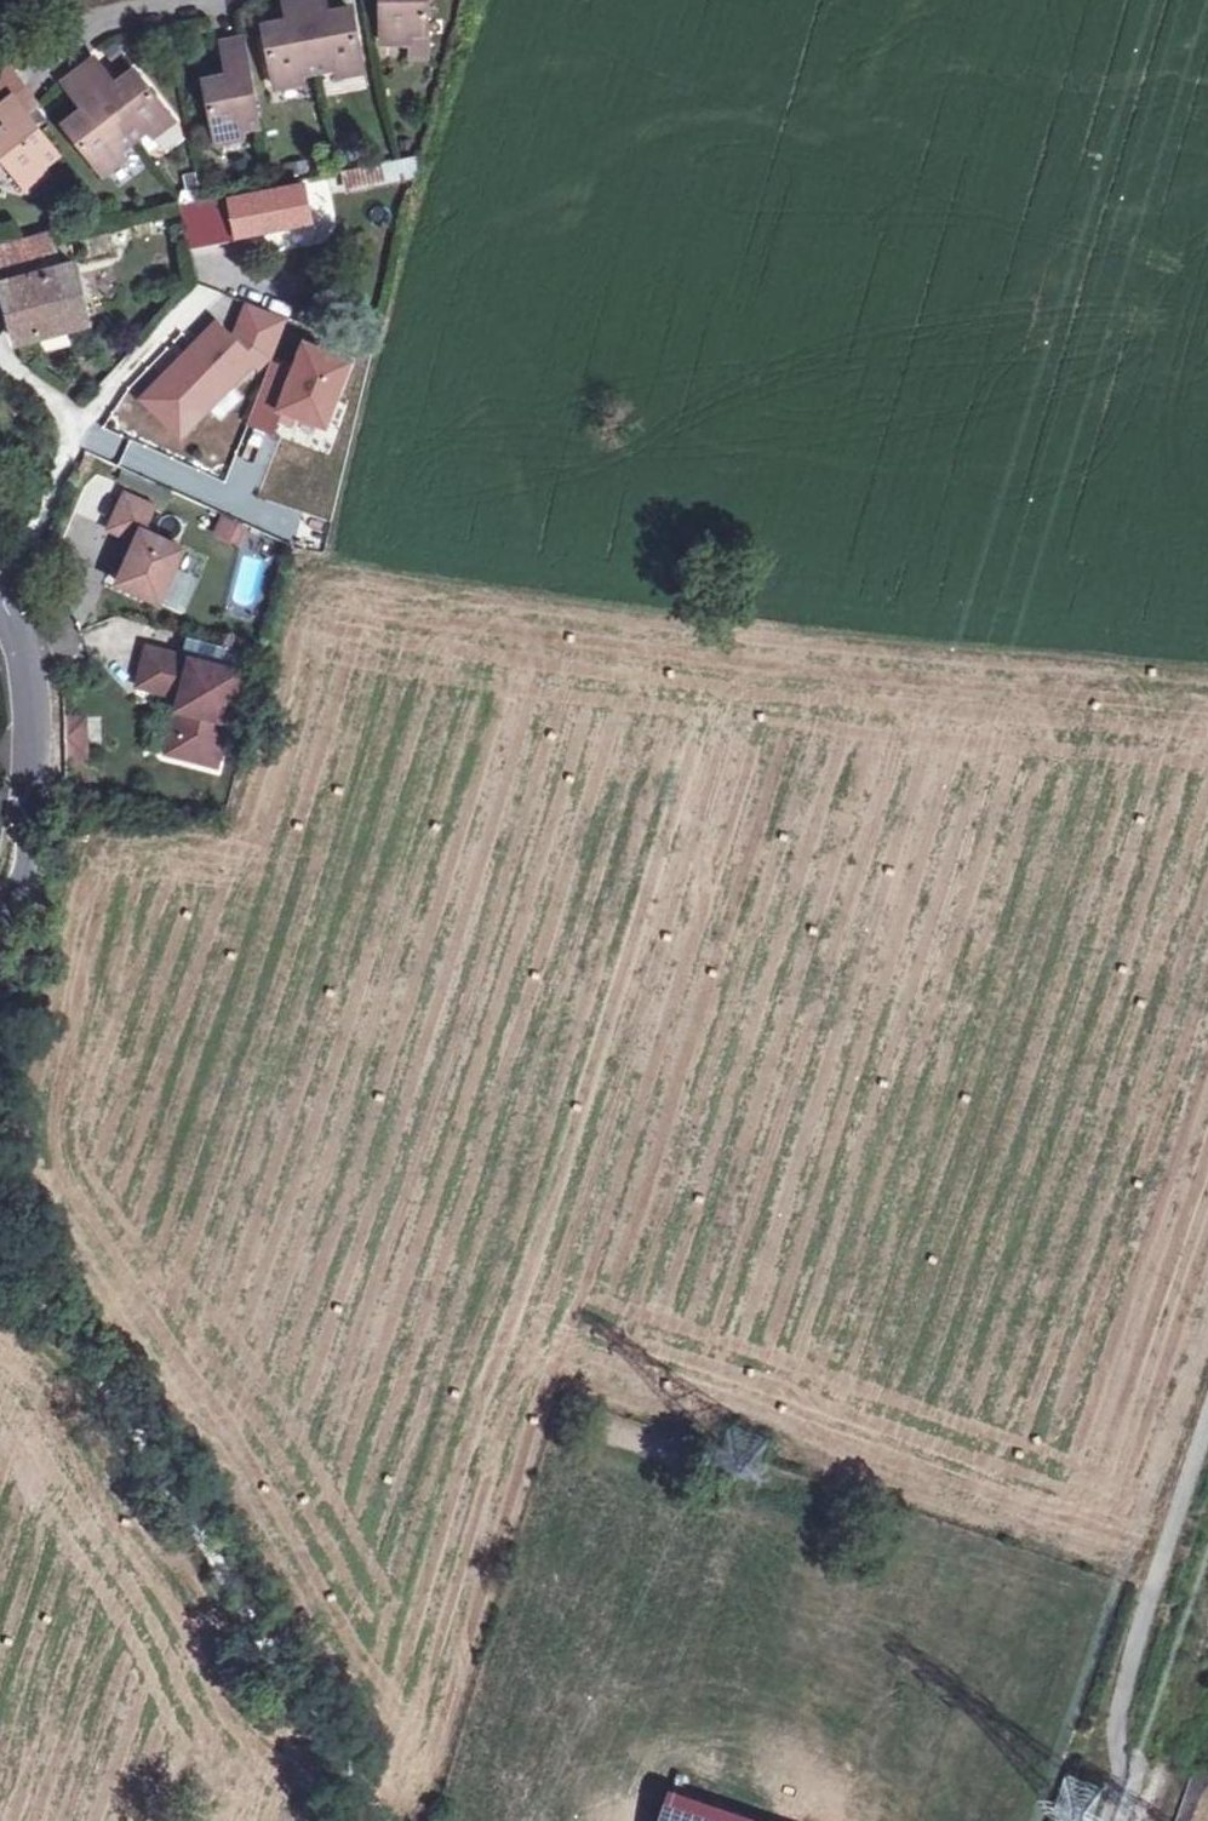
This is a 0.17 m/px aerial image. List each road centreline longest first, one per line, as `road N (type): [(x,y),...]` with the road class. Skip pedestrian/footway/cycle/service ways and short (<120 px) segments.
road 1 (track): [(0,1237),(375,1820)]
road 2 (unclassified): [(0,601),(34,681),(35,758),(0,961)]

